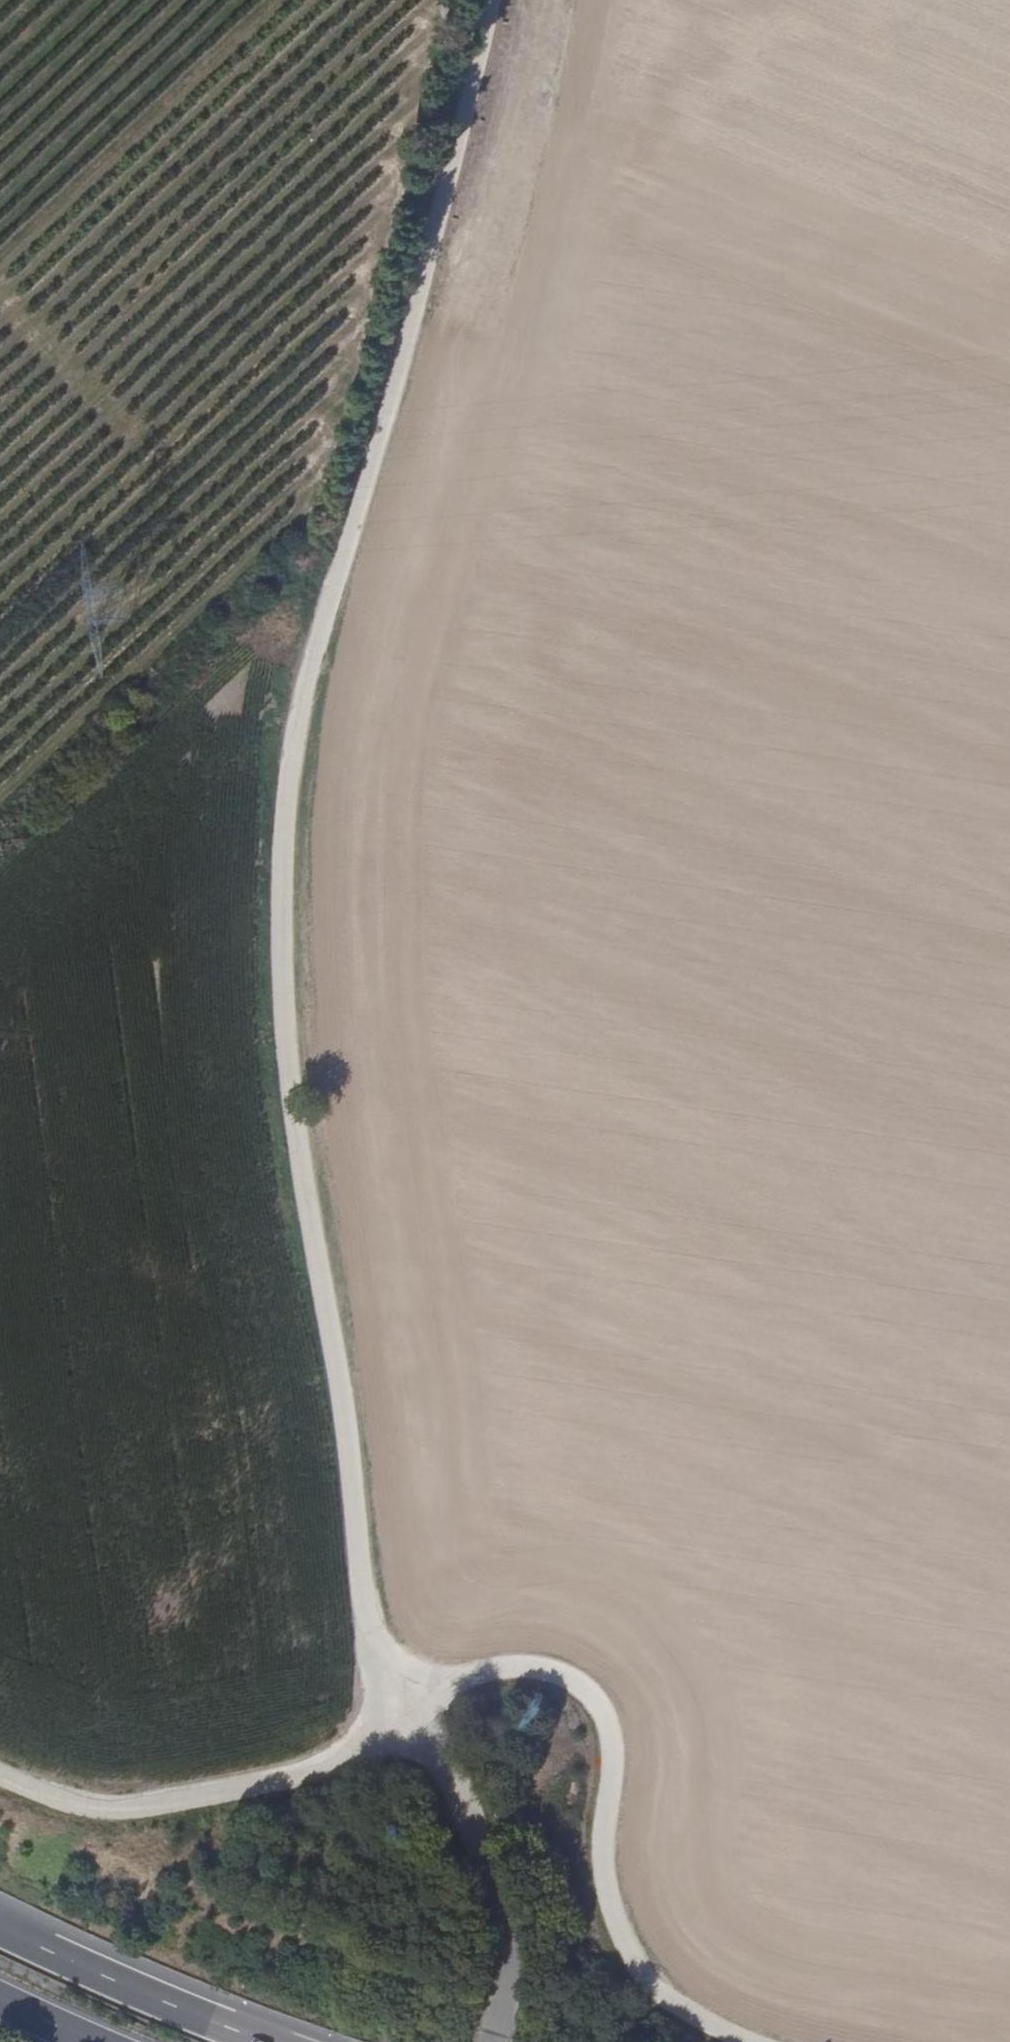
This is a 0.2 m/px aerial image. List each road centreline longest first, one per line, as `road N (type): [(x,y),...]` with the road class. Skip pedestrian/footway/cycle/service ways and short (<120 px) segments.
road 1 (track): [(493,2040),(511,1953),(494,1883),(447,1768),(399,1712),(371,1643),(344,1396),(303,1189),(283,1017),(281,840),(303,702),(443,213),(493,0)]
road 2 (track): [(0,1774),(108,1806),(298,1772),(332,1760),(461,1674),(499,1662),(553,1667),(578,1682),(599,1711),(606,1745),(596,1844),(603,1894),(625,1955),(655,1991),(754,2041)]
road 3 (trunk): [(266,2041),(0,1927)]

